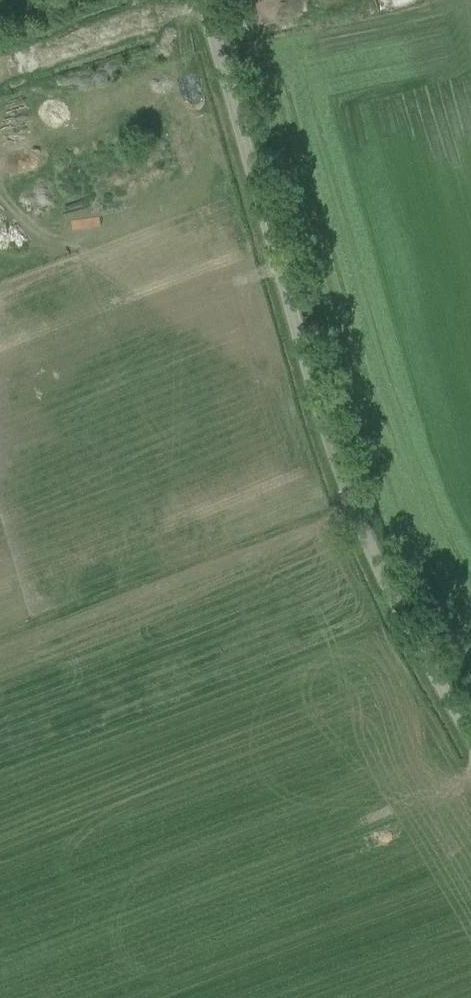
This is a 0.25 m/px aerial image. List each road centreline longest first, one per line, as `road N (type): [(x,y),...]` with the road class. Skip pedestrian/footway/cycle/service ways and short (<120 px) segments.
road 1 (unclassified): [(470,726),(359,514),(251,185),(201,0)]

